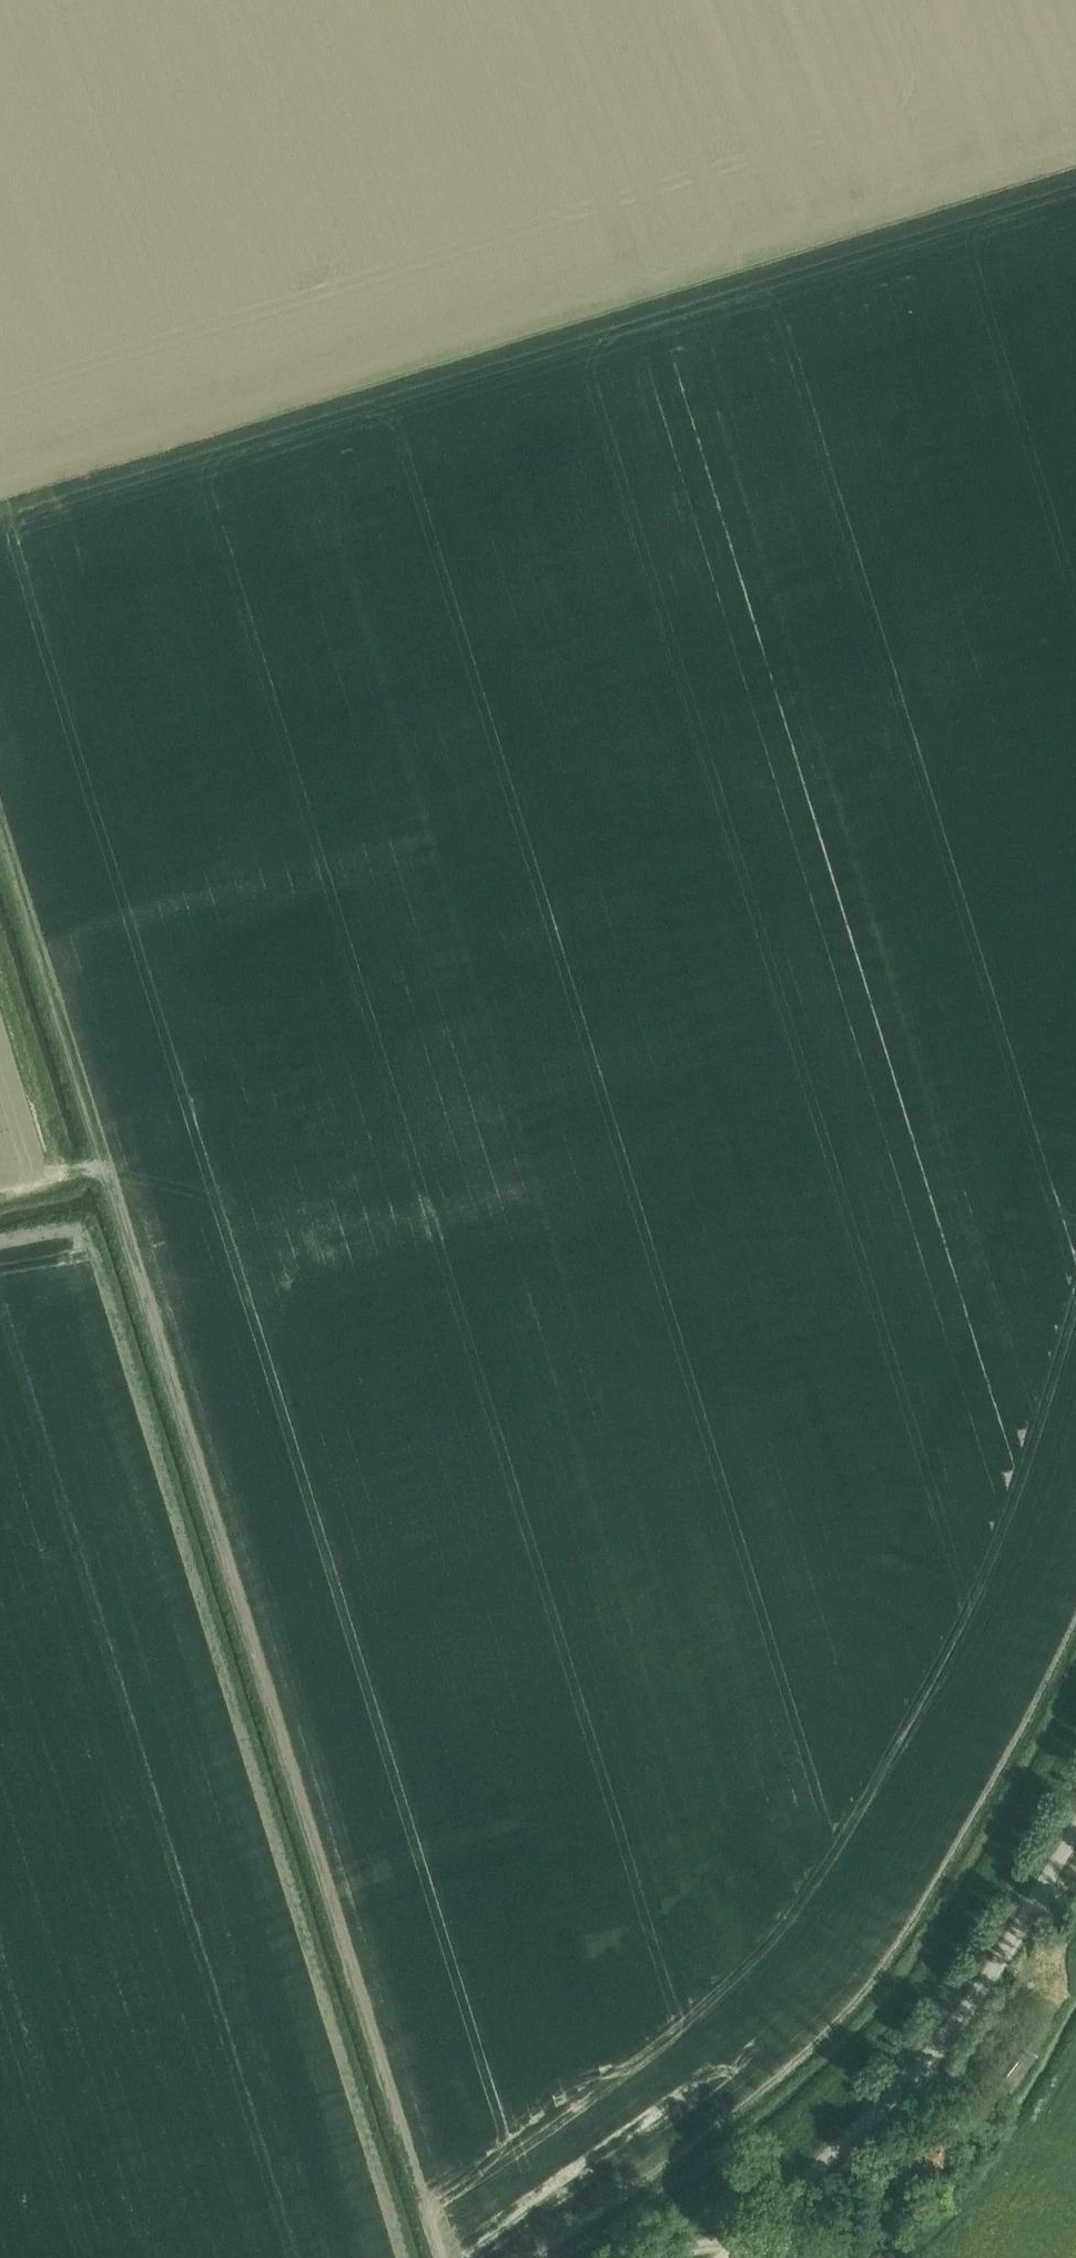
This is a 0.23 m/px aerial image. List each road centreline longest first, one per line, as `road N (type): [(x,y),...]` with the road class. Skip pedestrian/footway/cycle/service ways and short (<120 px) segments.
road 1 (track): [(440,2257),(0,827)]
road 2 (unclassified): [(794,2194),(938,2049),(1075,1830)]

